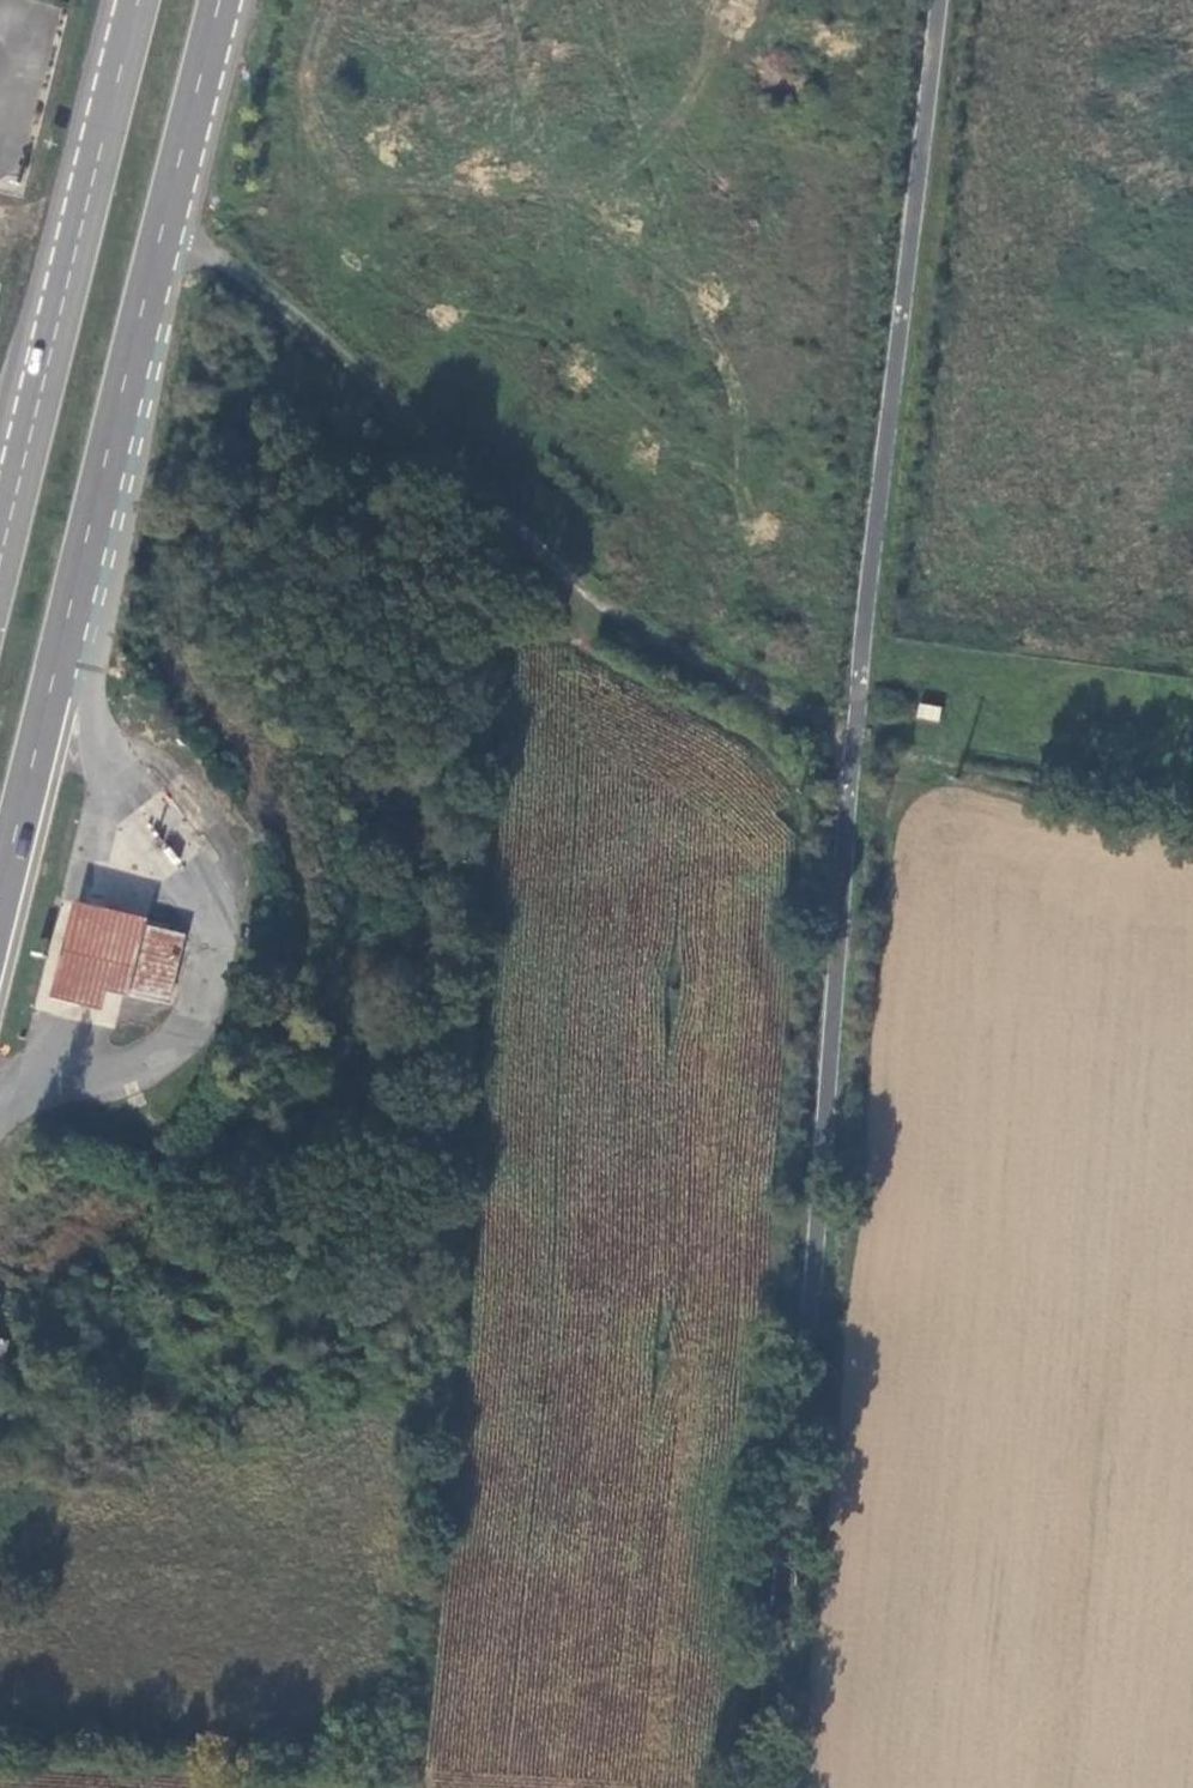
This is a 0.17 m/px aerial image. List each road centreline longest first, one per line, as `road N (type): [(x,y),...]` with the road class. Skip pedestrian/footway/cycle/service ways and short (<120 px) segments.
road 1 (primary): [(0,893),(224,0)]
road 2 (track): [(853,734),(608,615),(331,349),(170,228)]
road 3 (primary): [(140,0),(0,565)]

